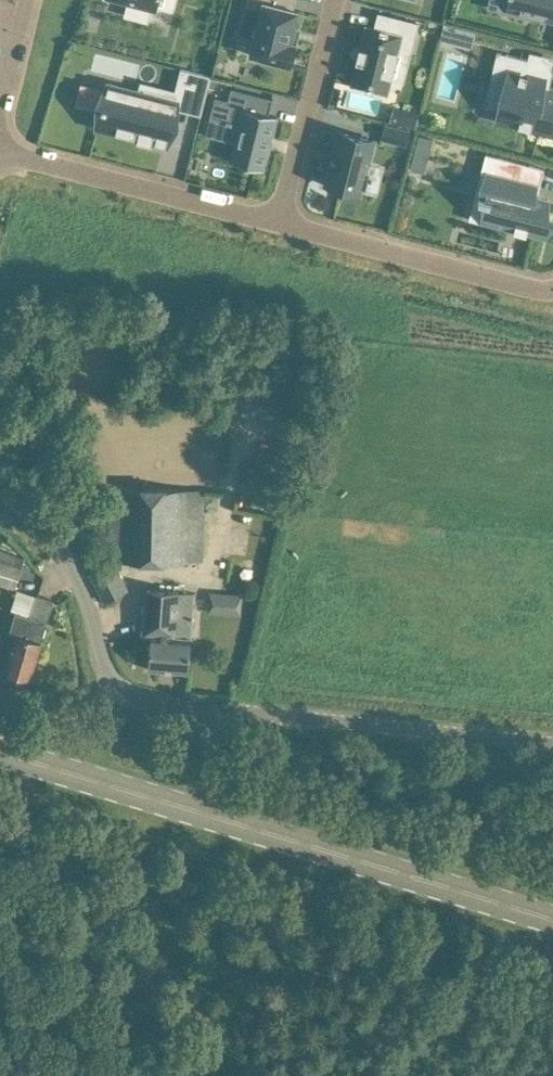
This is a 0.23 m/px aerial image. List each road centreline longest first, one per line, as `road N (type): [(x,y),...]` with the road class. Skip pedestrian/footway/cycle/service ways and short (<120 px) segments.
road 1 (unclassified): [(552,743),(135,698),(111,685),(74,577),(0,490)]
road 2 (tertiary): [(552,920),(224,821)]
road 3 (residential): [(0,154),(279,226)]
road 4 (residential): [(279,226),(552,292)]
road 5 (residential): [(336,0),(279,226)]
road 6 (tertiary): [(224,821),(118,770),(59,756),(9,756)]
road 7 (tertiary): [(9,756),(51,783),(150,814),(224,821)]

